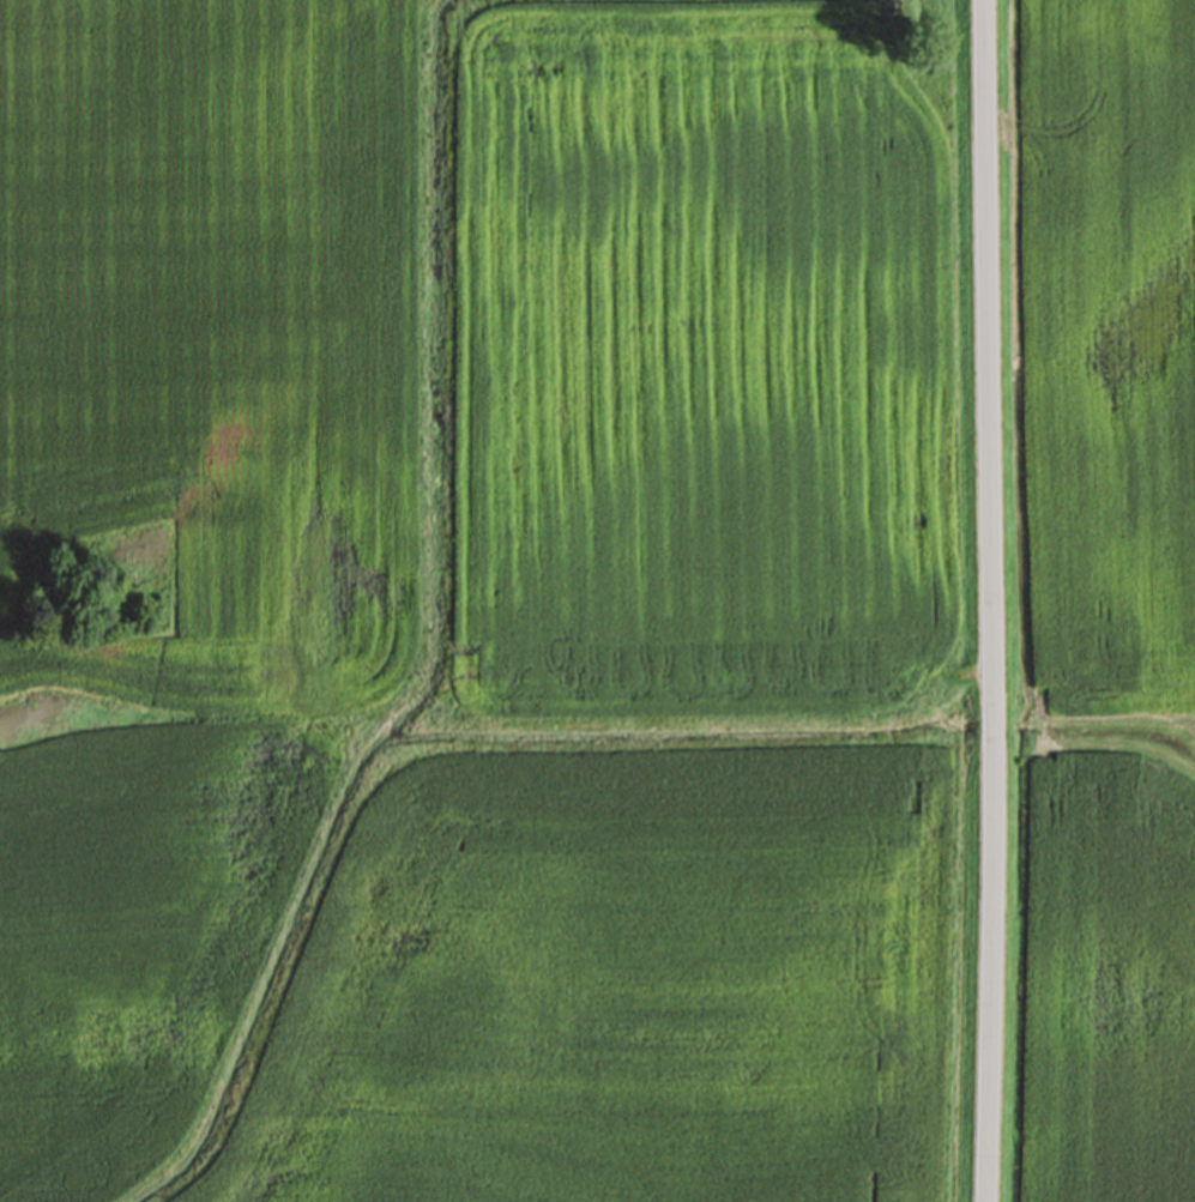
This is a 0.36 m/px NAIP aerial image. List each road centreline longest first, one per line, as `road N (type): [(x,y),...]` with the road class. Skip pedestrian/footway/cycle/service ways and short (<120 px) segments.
road 1 (tertiary): [(981,1201),(976,0)]

